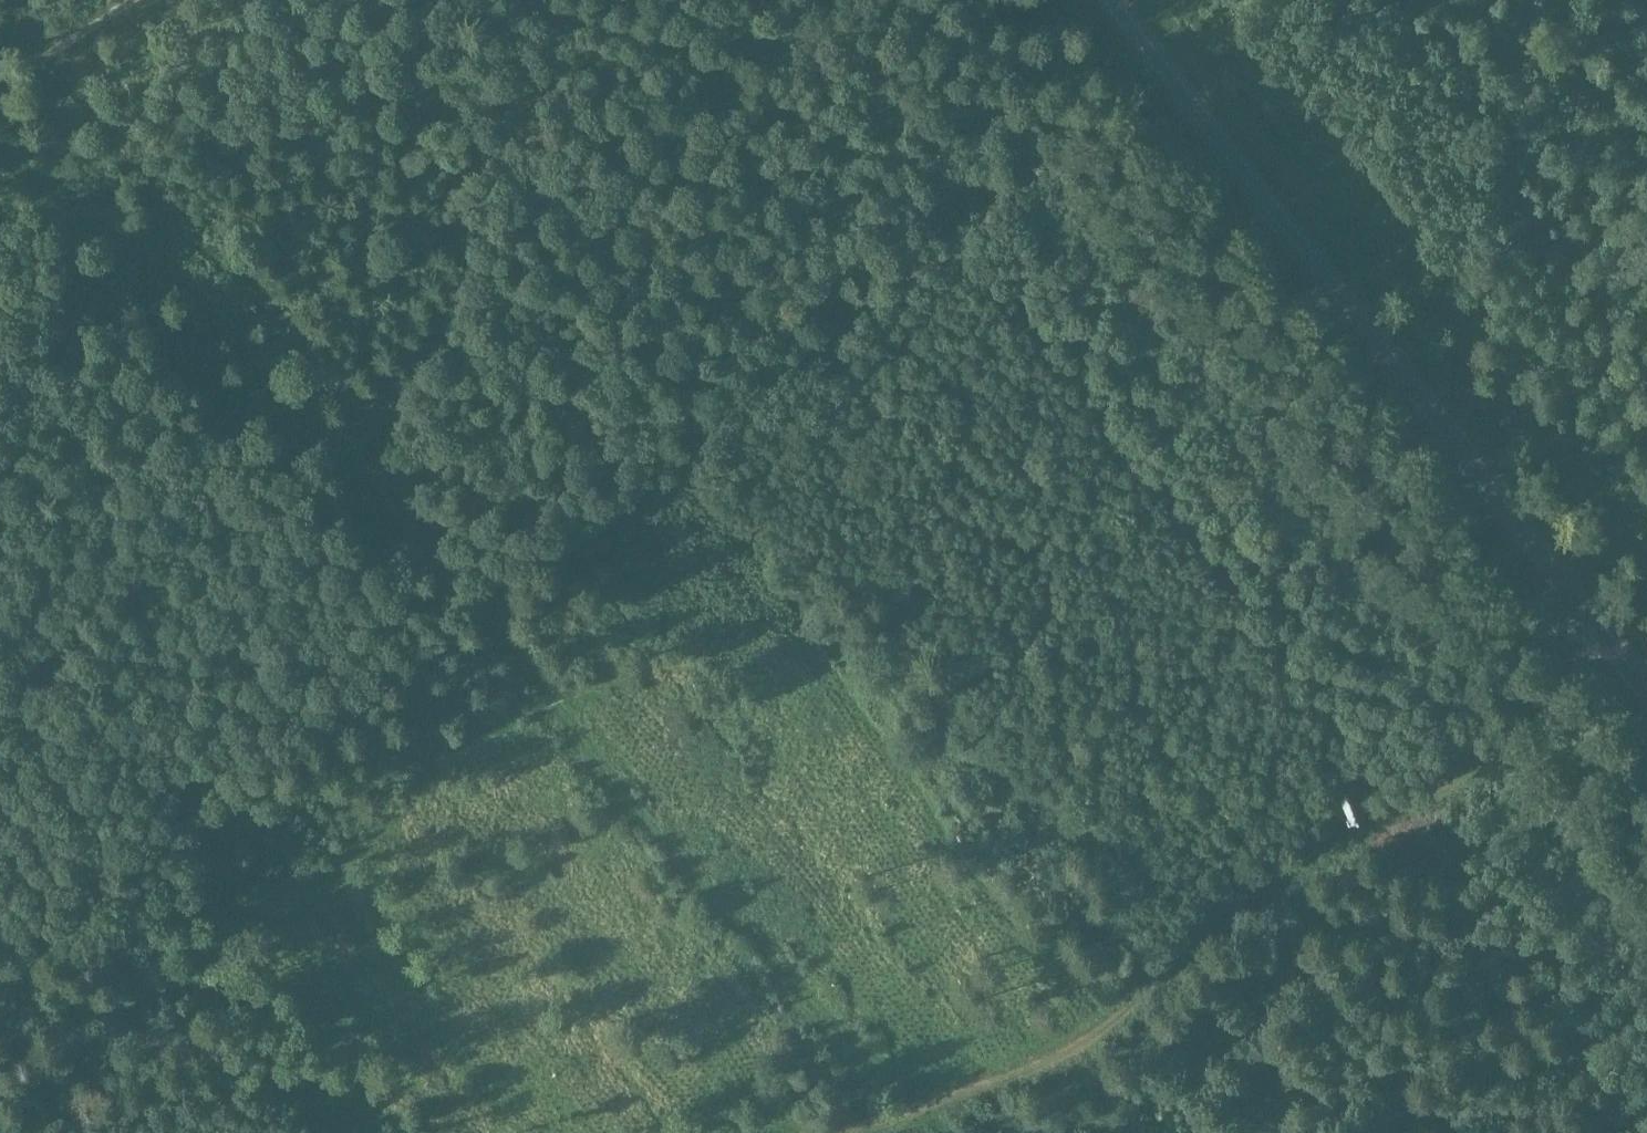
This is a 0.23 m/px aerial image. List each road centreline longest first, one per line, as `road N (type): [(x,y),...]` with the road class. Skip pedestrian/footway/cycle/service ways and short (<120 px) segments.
road 1 (track): [(945,1132),(845,1039),(669,846),(465,586),(251,339),(209,297),(0,148)]
road 2 (track): [(835,1132),(1057,1056),(1093,1033),(1221,898),(1253,877),(1405,811),(1464,770),(1530,694),(1603,630)]
road 3 (tertiary): [(1646,687),(1104,0)]
road 4 (track): [(0,86),(127,0)]

